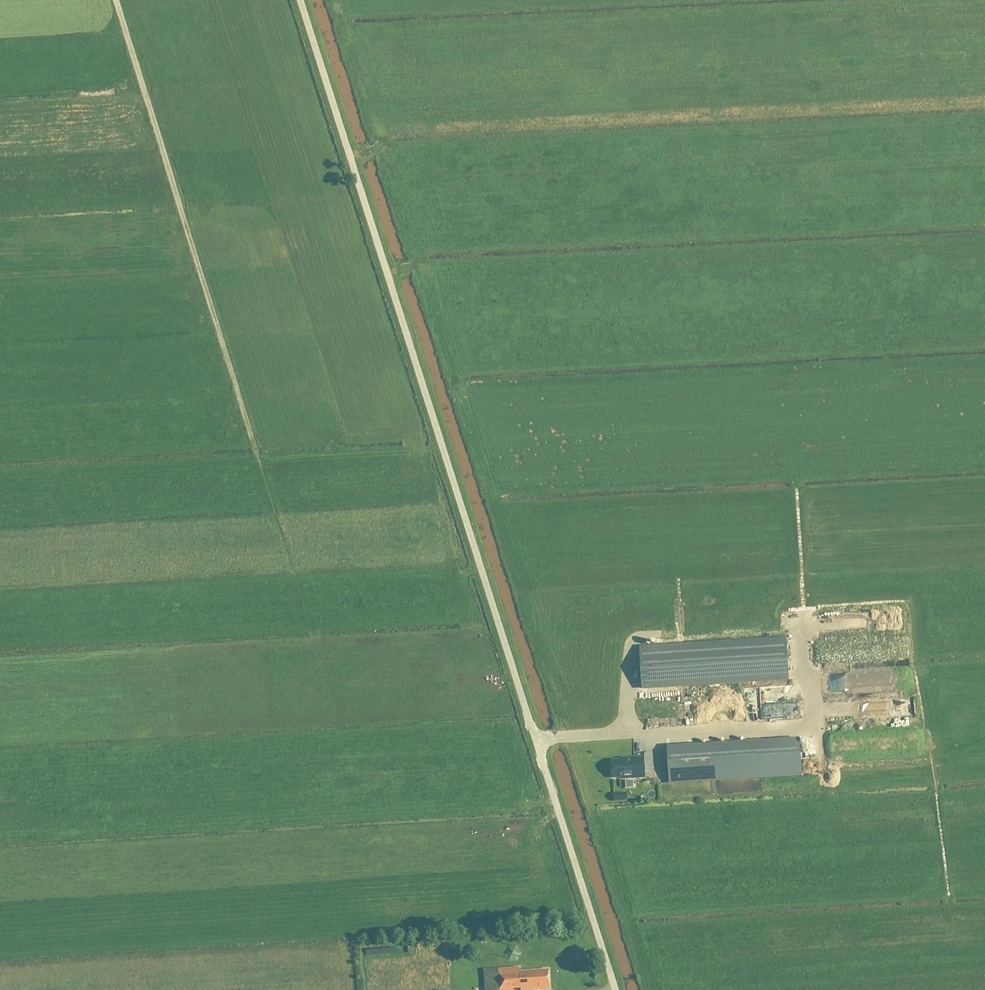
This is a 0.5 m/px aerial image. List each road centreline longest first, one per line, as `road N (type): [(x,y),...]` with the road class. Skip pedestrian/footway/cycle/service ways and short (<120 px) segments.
road 1 (unclassified): [(614,989),(299,0)]

